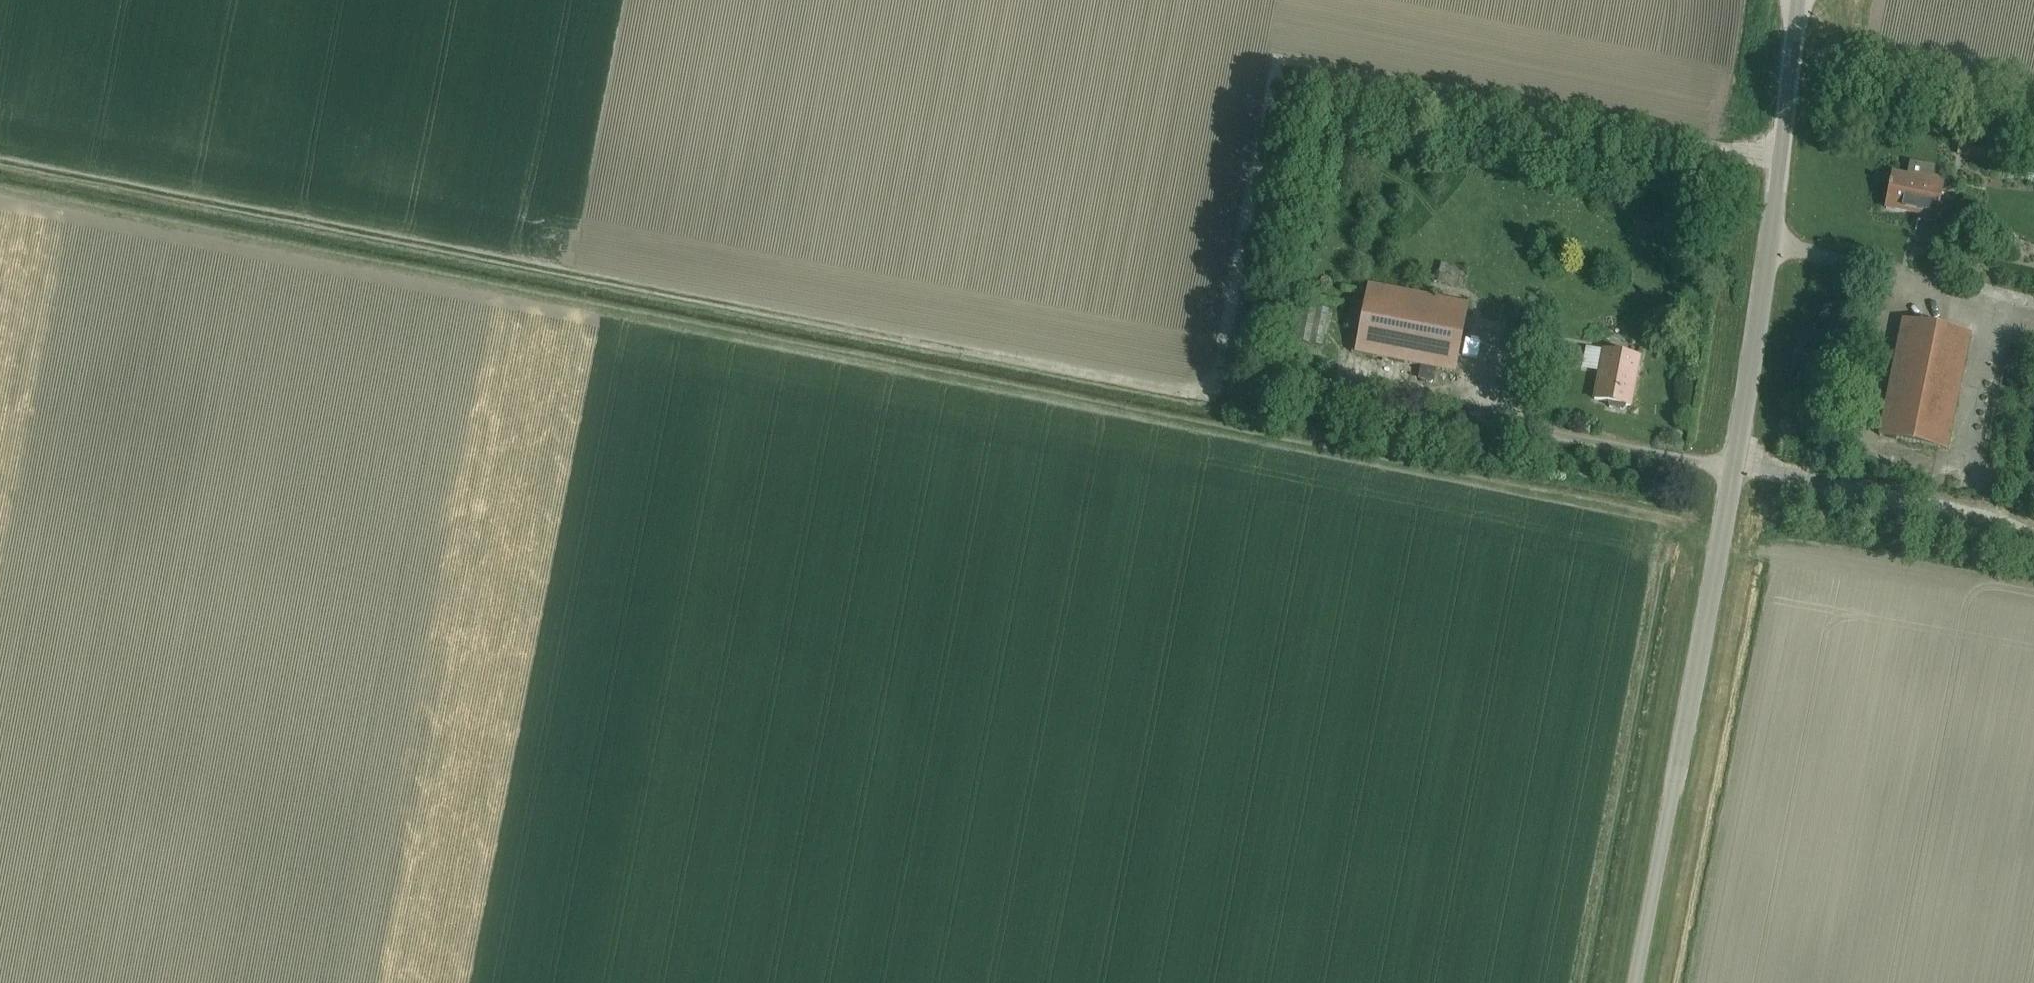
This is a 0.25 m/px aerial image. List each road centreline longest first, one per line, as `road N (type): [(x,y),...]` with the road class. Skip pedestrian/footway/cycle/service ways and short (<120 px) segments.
road 1 (unclassified): [(1625,982),(1754,339),(1796,12)]

